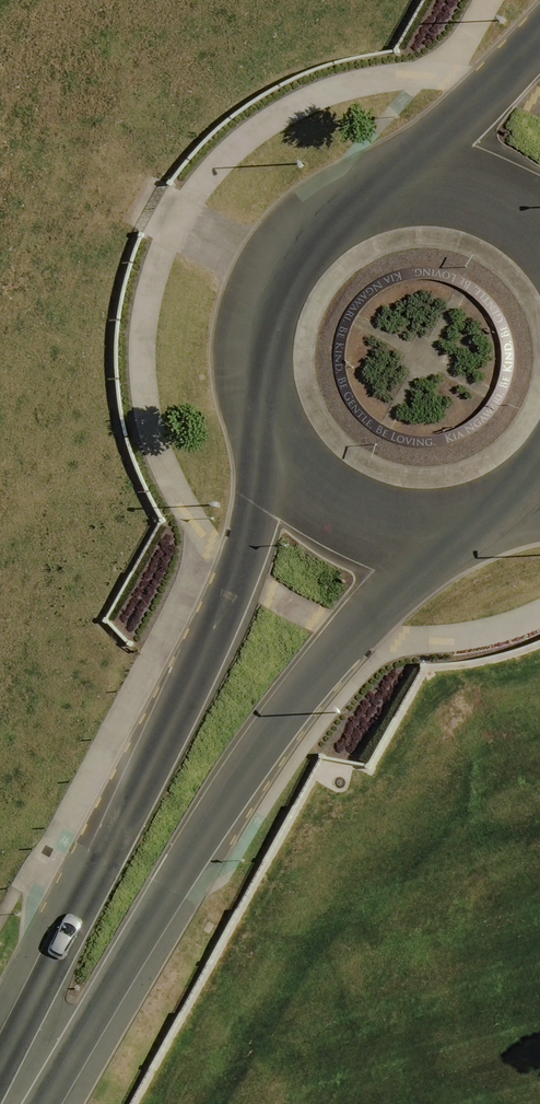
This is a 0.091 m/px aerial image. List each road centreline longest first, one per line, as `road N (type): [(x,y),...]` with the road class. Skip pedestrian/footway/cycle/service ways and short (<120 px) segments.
road 1 (secondary): [(9,1103),(55,966),(235,583),(270,431)]
road 2 (secondary): [(429,534),(258,753),(103,1007),(20,1103)]
road 3 (secondary): [(270,431),(257,400),(254,348),(274,277),(312,231),(381,195)]
road 4 (secondary): [(381,195),(539,41)]
road 5 (secondary): [(429,534),(341,512),(305,485),(270,431)]
road 6 (secondary): [(381,195),(431,189),(481,198),(539,234)]
road 7 (secondary): [(539,489),(477,527),(429,534)]

